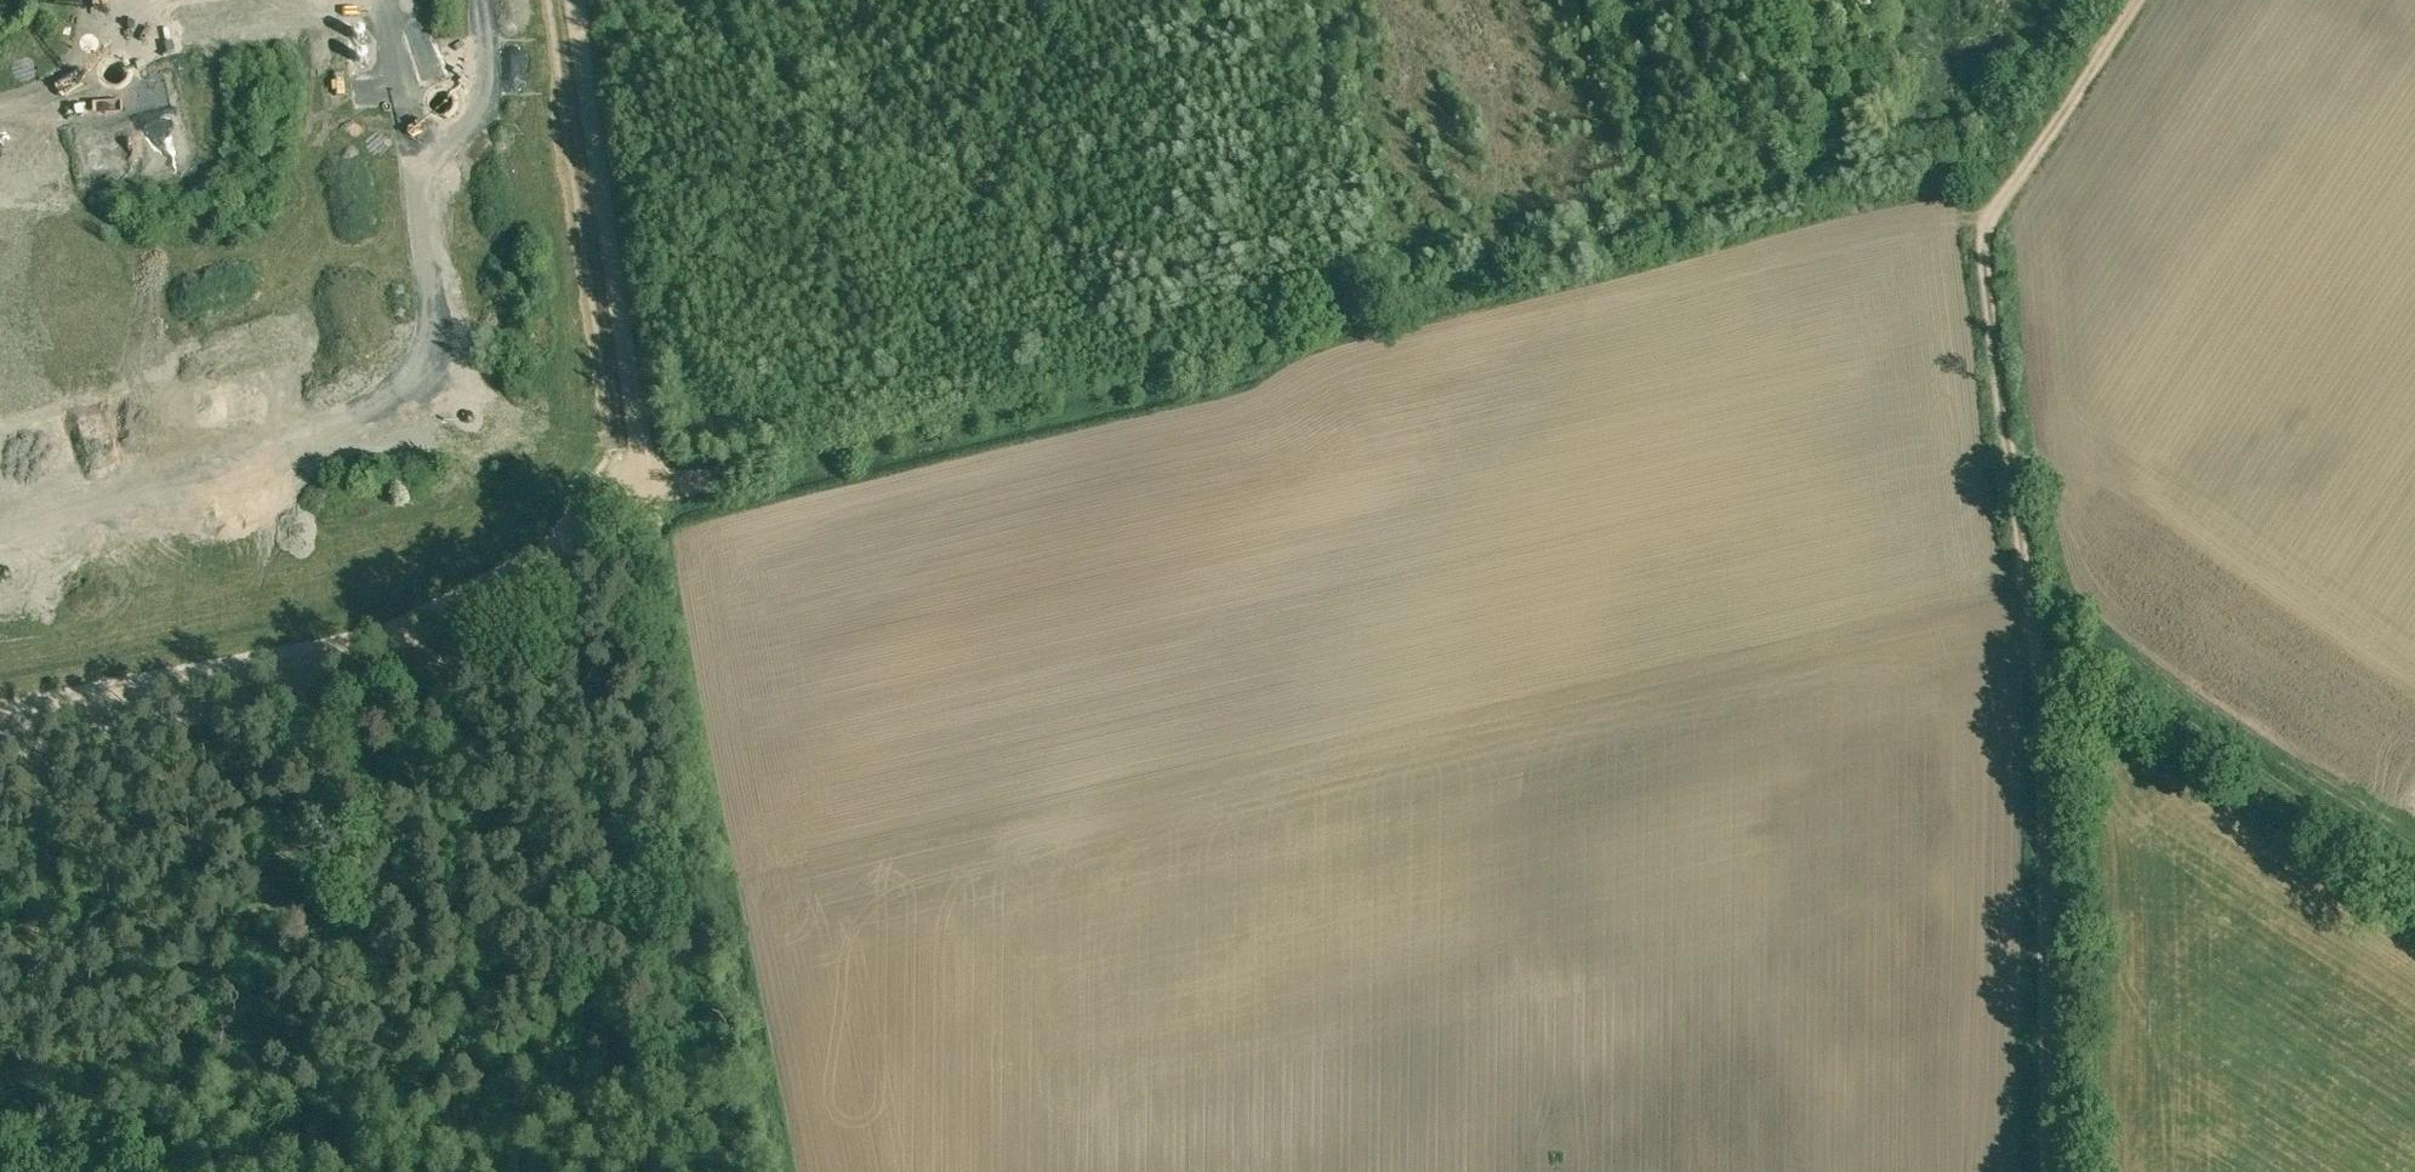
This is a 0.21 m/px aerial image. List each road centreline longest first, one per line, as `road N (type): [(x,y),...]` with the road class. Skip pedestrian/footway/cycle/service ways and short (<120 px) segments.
road 1 (track): [(2141,0),(1993,215),(2043,828),(2009,1171)]
road 2 (track): [(0,114),(42,108),(93,39),(89,0)]

